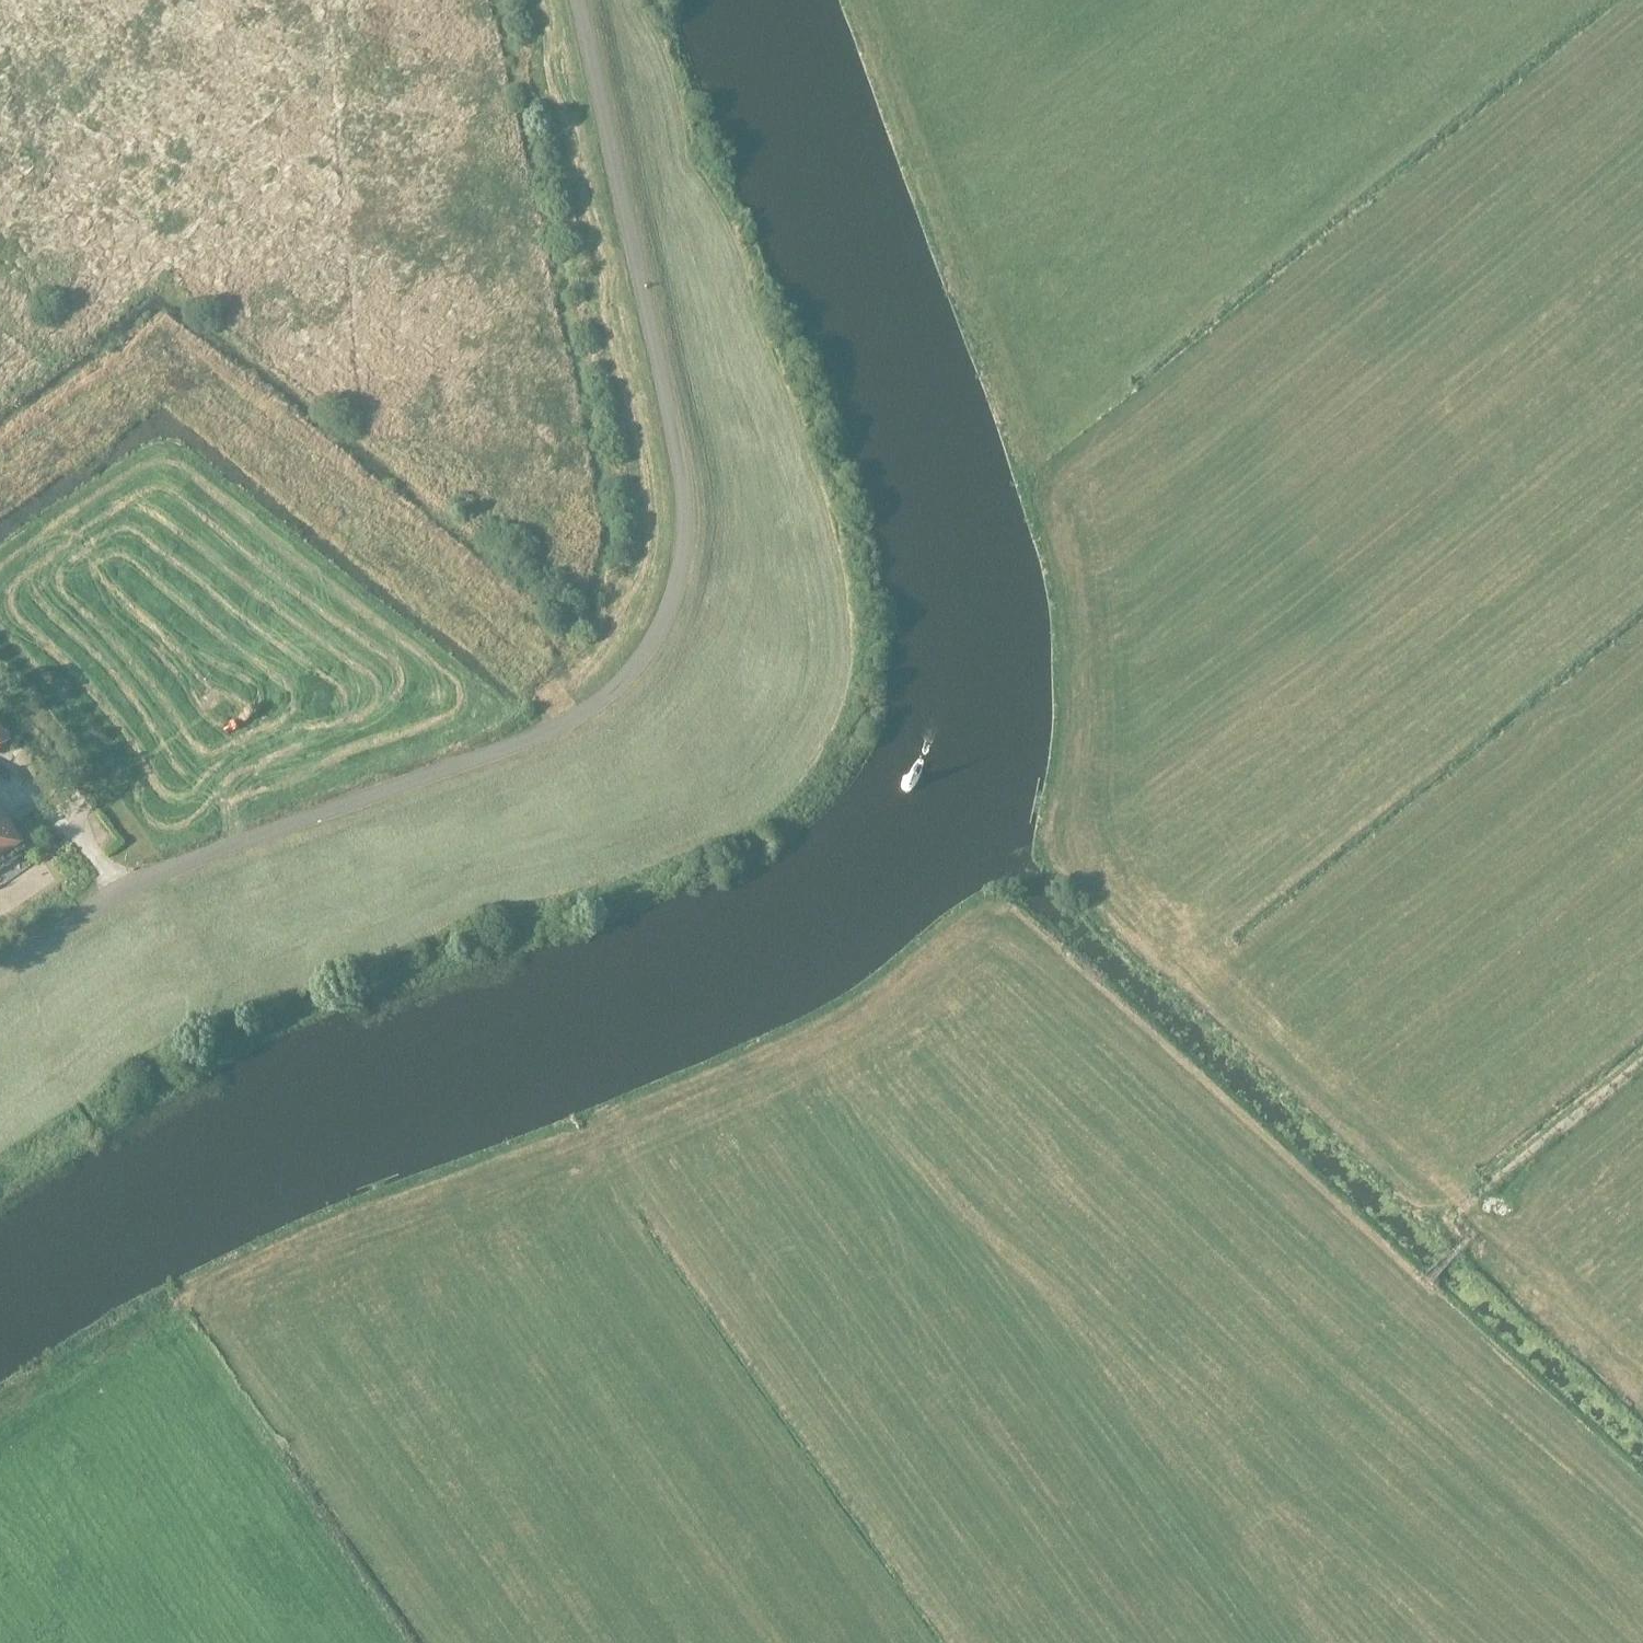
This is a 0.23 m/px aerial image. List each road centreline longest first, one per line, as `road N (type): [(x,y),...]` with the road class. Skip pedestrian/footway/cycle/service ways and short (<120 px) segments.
road 1 (unclassified): [(0,974),(128,888),(573,727),(628,684),(666,632),(685,561),(682,487),(579,0)]

